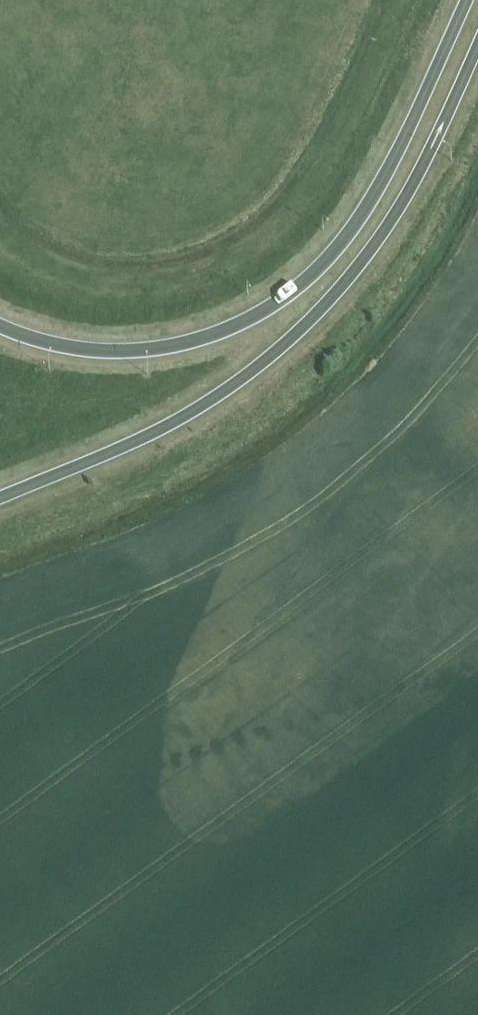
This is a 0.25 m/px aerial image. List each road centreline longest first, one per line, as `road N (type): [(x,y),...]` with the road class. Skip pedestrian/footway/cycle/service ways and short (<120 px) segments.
road 1 (trunk): [(0,500),(179,420),(293,339),(374,244),(477,36)]
road 2 (trunk): [(462,0),(391,159),(344,235),(277,307),(196,342),(103,349),(0,328)]

